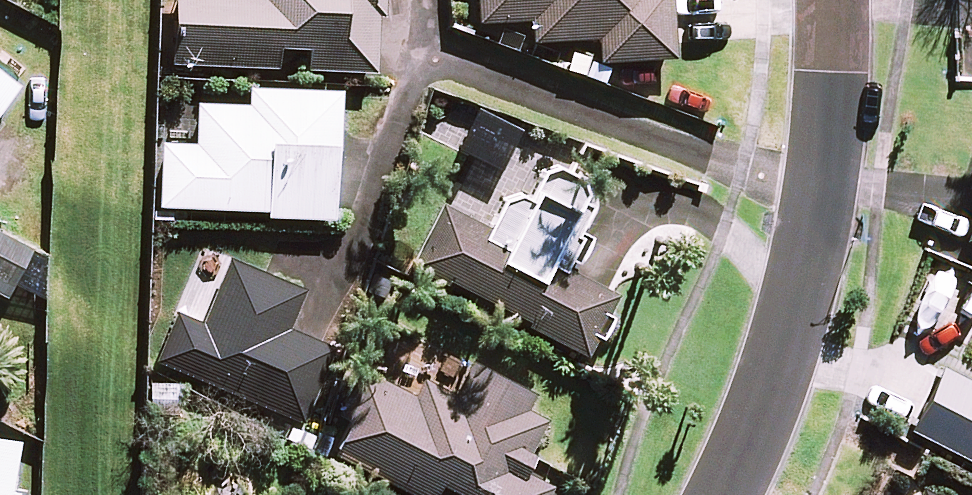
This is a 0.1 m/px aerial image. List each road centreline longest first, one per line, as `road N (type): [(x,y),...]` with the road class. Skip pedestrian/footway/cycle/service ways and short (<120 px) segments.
road 1 (residential): [(837,0),(837,124),(810,292),(755,451),(732,494)]

